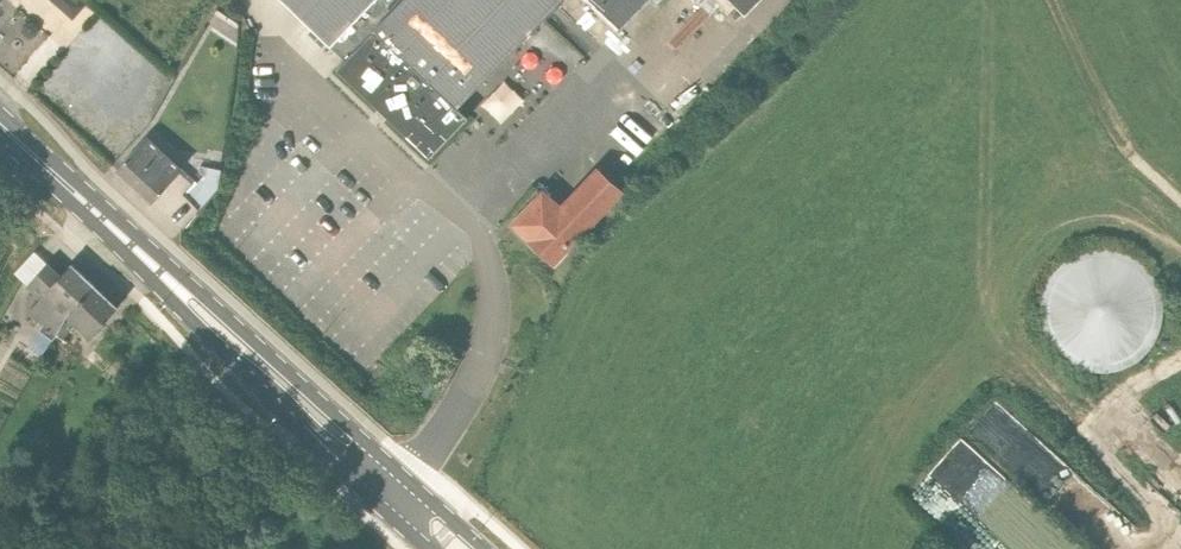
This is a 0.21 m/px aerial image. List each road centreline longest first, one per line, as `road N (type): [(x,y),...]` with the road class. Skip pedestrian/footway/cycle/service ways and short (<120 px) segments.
road 1 (primary): [(485,548),(93,197),(75,192)]
road 2 (primary): [(75,192),(79,209),(428,548)]
road 3 (track): [(1180,200),(1129,156),(1065,0)]

